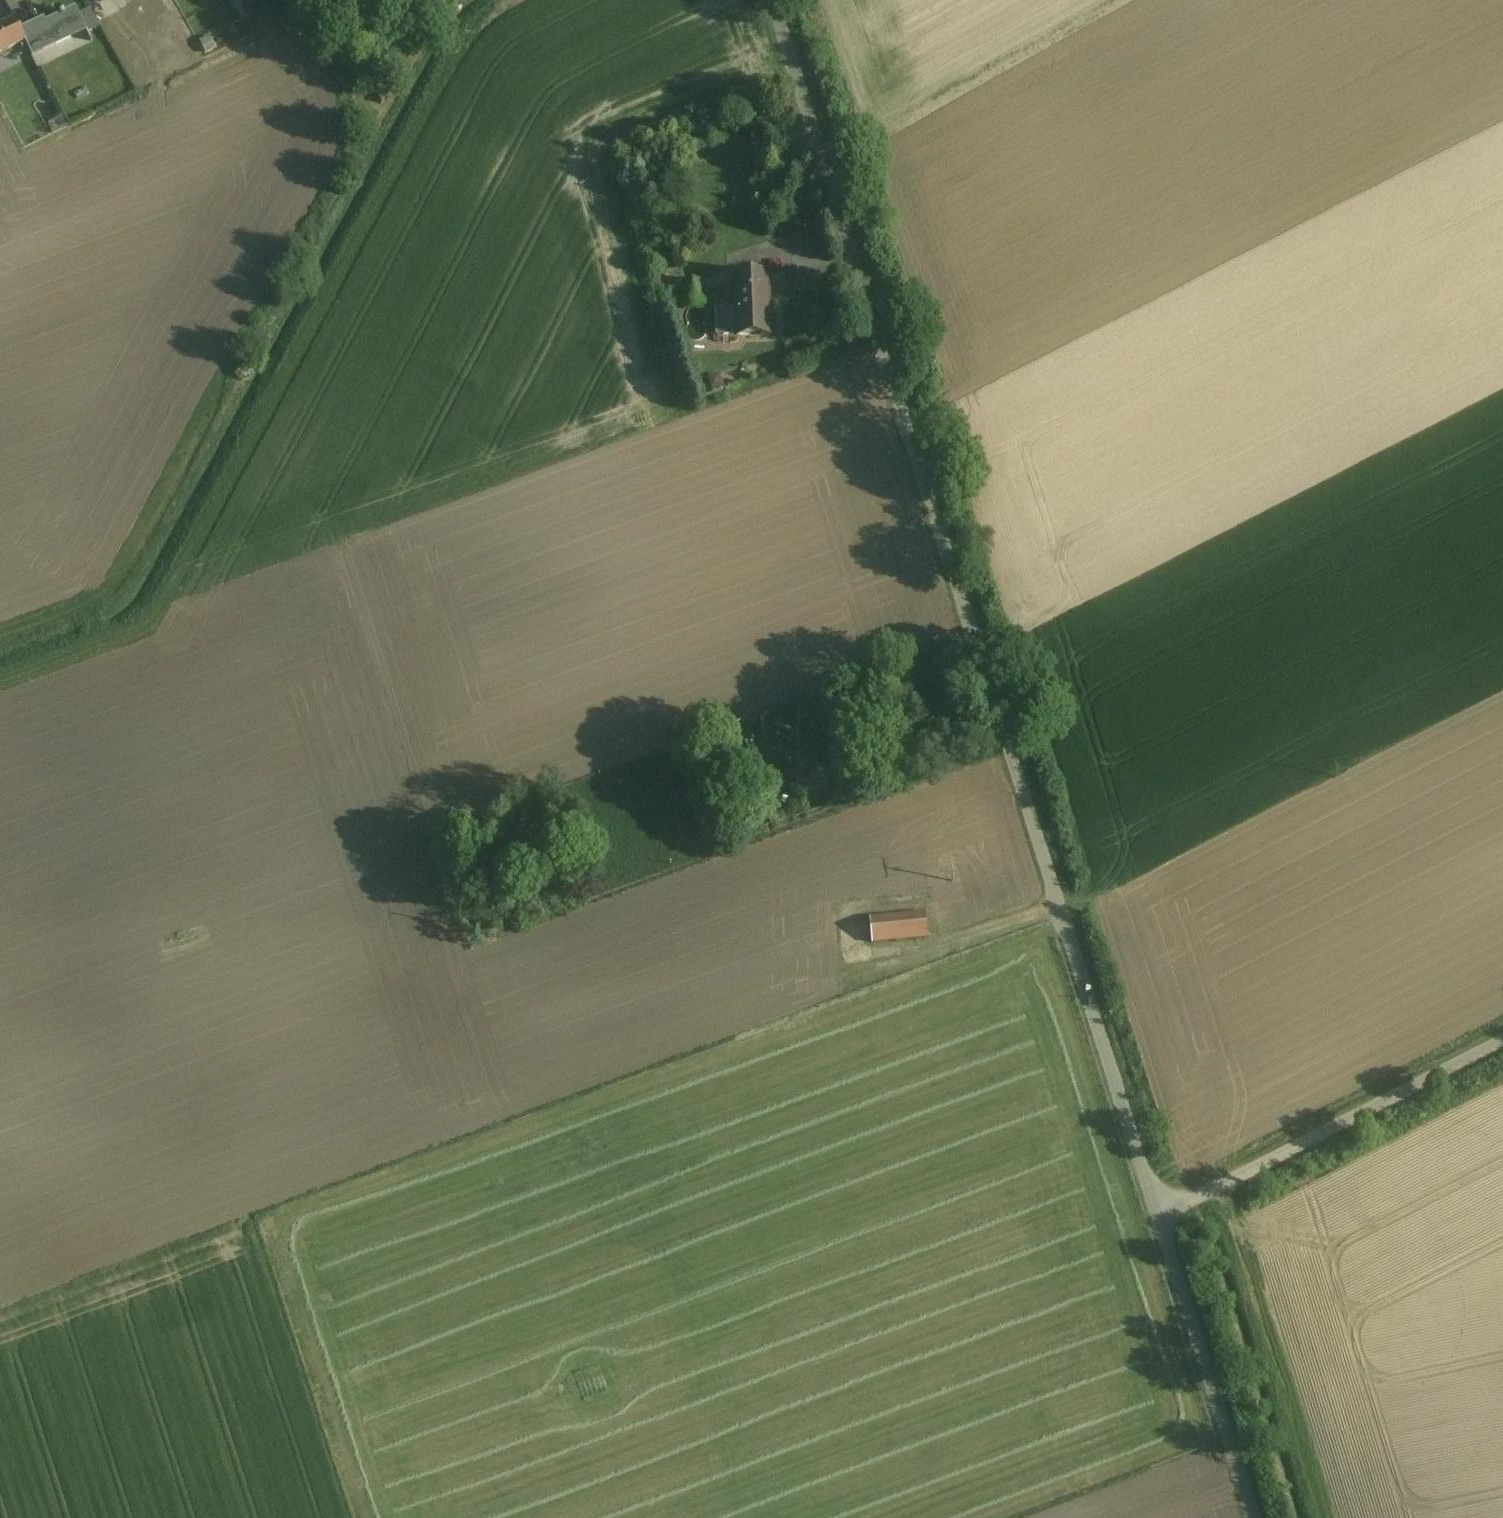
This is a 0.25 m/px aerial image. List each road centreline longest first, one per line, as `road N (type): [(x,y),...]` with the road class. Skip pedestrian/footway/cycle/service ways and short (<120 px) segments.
road 1 (unclassified): [(771,0),(1157,1219)]
road 2 (unclassified): [(1502,1041),(1157,1219)]
road 3 (unclassified): [(1157,1219),(1252,1517)]

